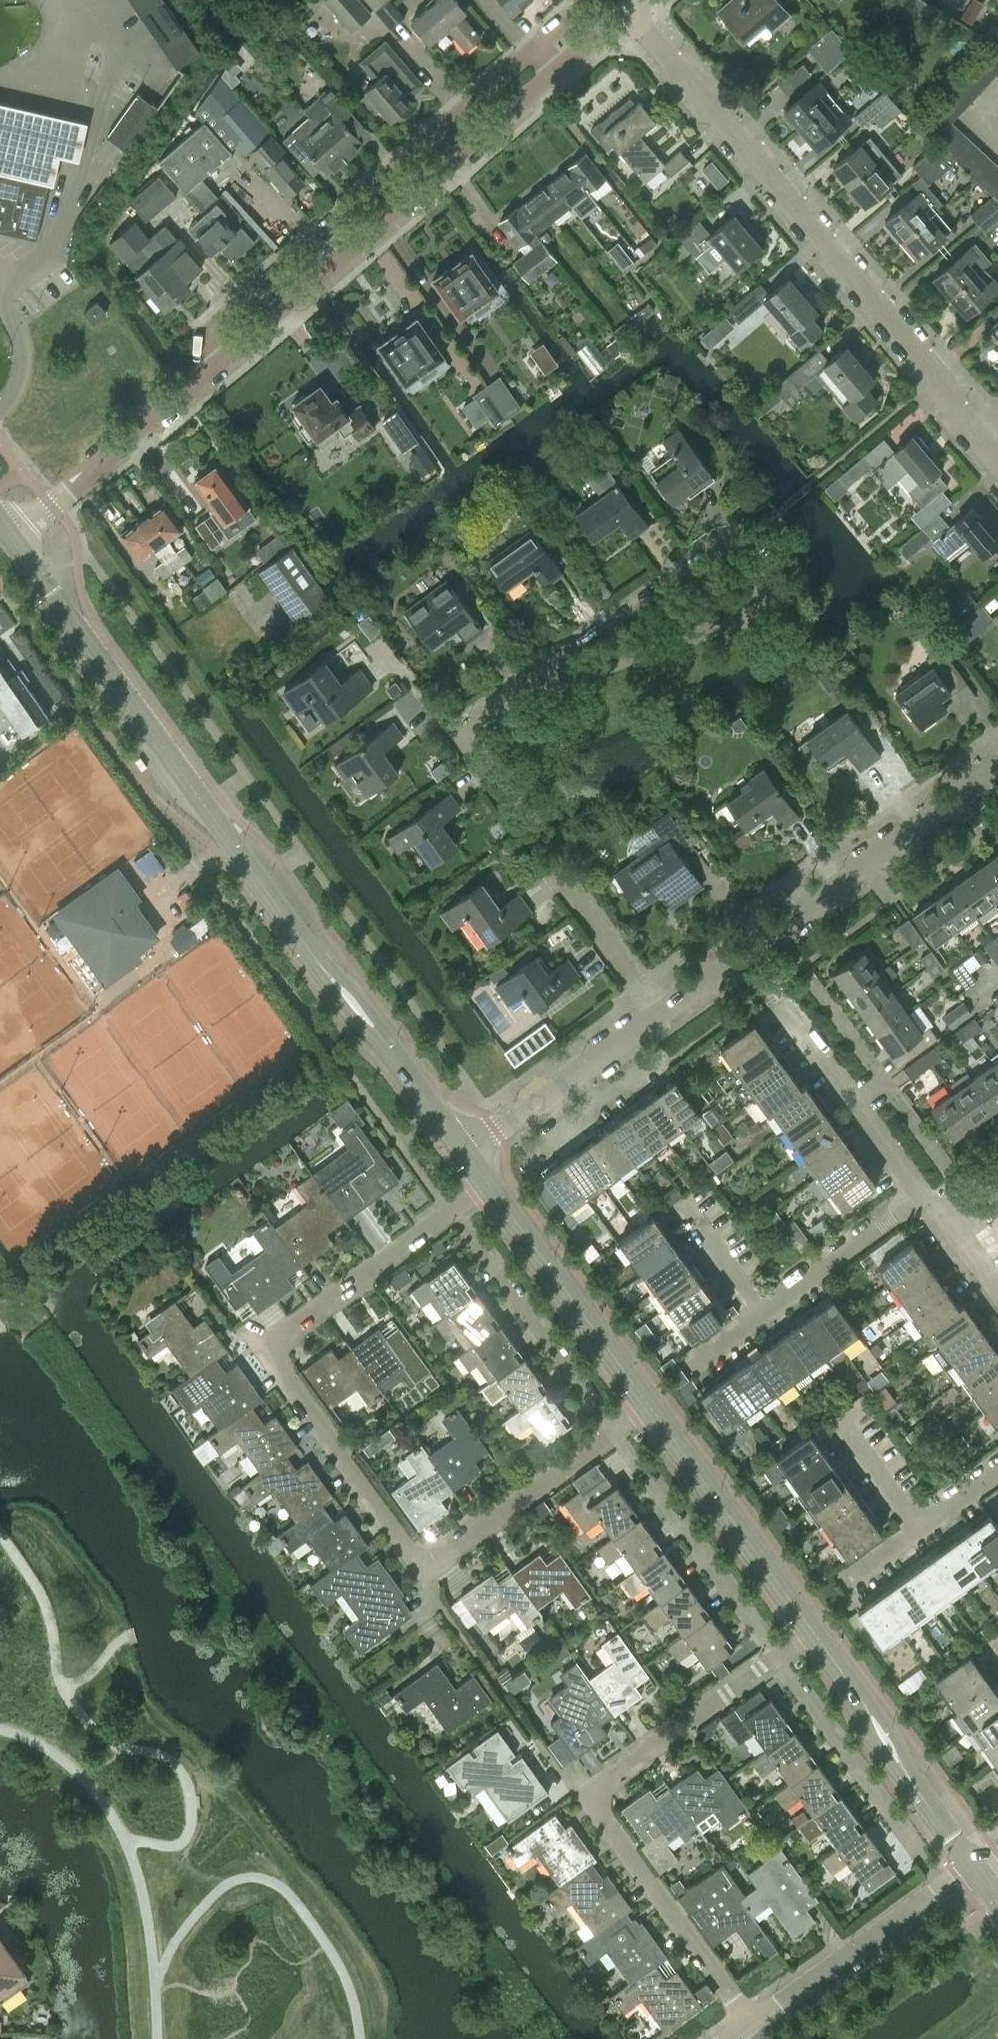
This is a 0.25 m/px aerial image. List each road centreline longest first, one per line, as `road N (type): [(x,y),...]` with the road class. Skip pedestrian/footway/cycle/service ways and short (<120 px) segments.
road 1 (tertiary): [(466,1152),(330,979),(8,537)]
road 2 (residential): [(811,1631),(583,1797),(751,2026)]
road 3 (residential): [(978,438),(949,403),(937,372),(627,11)]
road 4 (residential): [(263,1345),(425,1568),(650,1406)]
road 5 (residential): [(664,1010),(467,742),(547,680)]
road 6 (tertiary): [(664,1010),(997,772)]
road 7 (residential): [(547,680),(759,611),(770,580),(756,550),(740,540)]
road 8 (tertiary): [(976,1869),(811,1631)]
road 9 (residential): [(338,258),(555,71)]
road 10 (residential): [(534,47),(317,234)]
road 11 (residential): [(488,1183),(263,1345)]
road 12 (tertiary): [(811,1631),(650,1406)]
road 13 (tertiary): [(650,1406),(488,1183)]
road 14 (residential): [(751,2026),(976,1869)]
road 15 (tertiary): [(466,1152),(664,1010)]
road 16 (residential): [(740,540),(697,557),(547,680)]
road 17 (residential): [(925,1200),(783,1008)]
road 18 (residential): [(51,505),(214,366)]
road 19 (residential): [(765,1313),(925,1200)]
road 20 (residential): [(317,234),(214,321),(206,336),(214,366)]
road 21 (residential): [(214,366),(338,258)]
road 22 (residential): [(765,1313),(686,1207)]
road 23 (residential): [(925,1532),(852,1433)]

